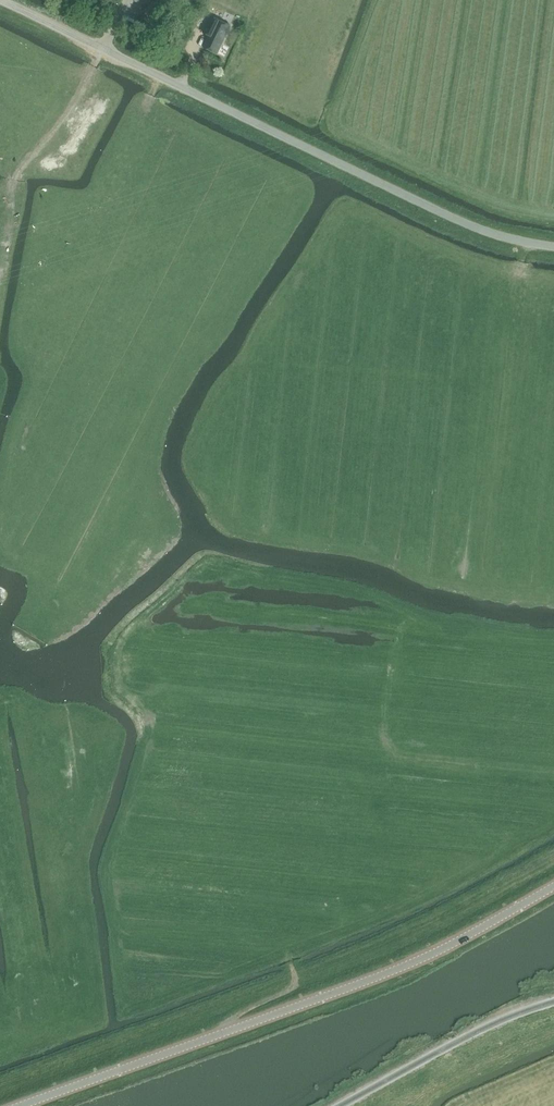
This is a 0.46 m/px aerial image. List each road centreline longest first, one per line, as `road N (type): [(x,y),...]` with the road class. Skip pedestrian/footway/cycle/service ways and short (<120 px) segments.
road 1 (tertiary): [(553,246),(491,233),(433,209),(0,1)]
road 2 (secondary): [(23,1105),(398,969),(553,886)]
road 3 (track): [(0,286),(16,178),(82,93),(103,50)]
road 4 (unclassified): [(340,1105),(490,1026),(553,1002)]

